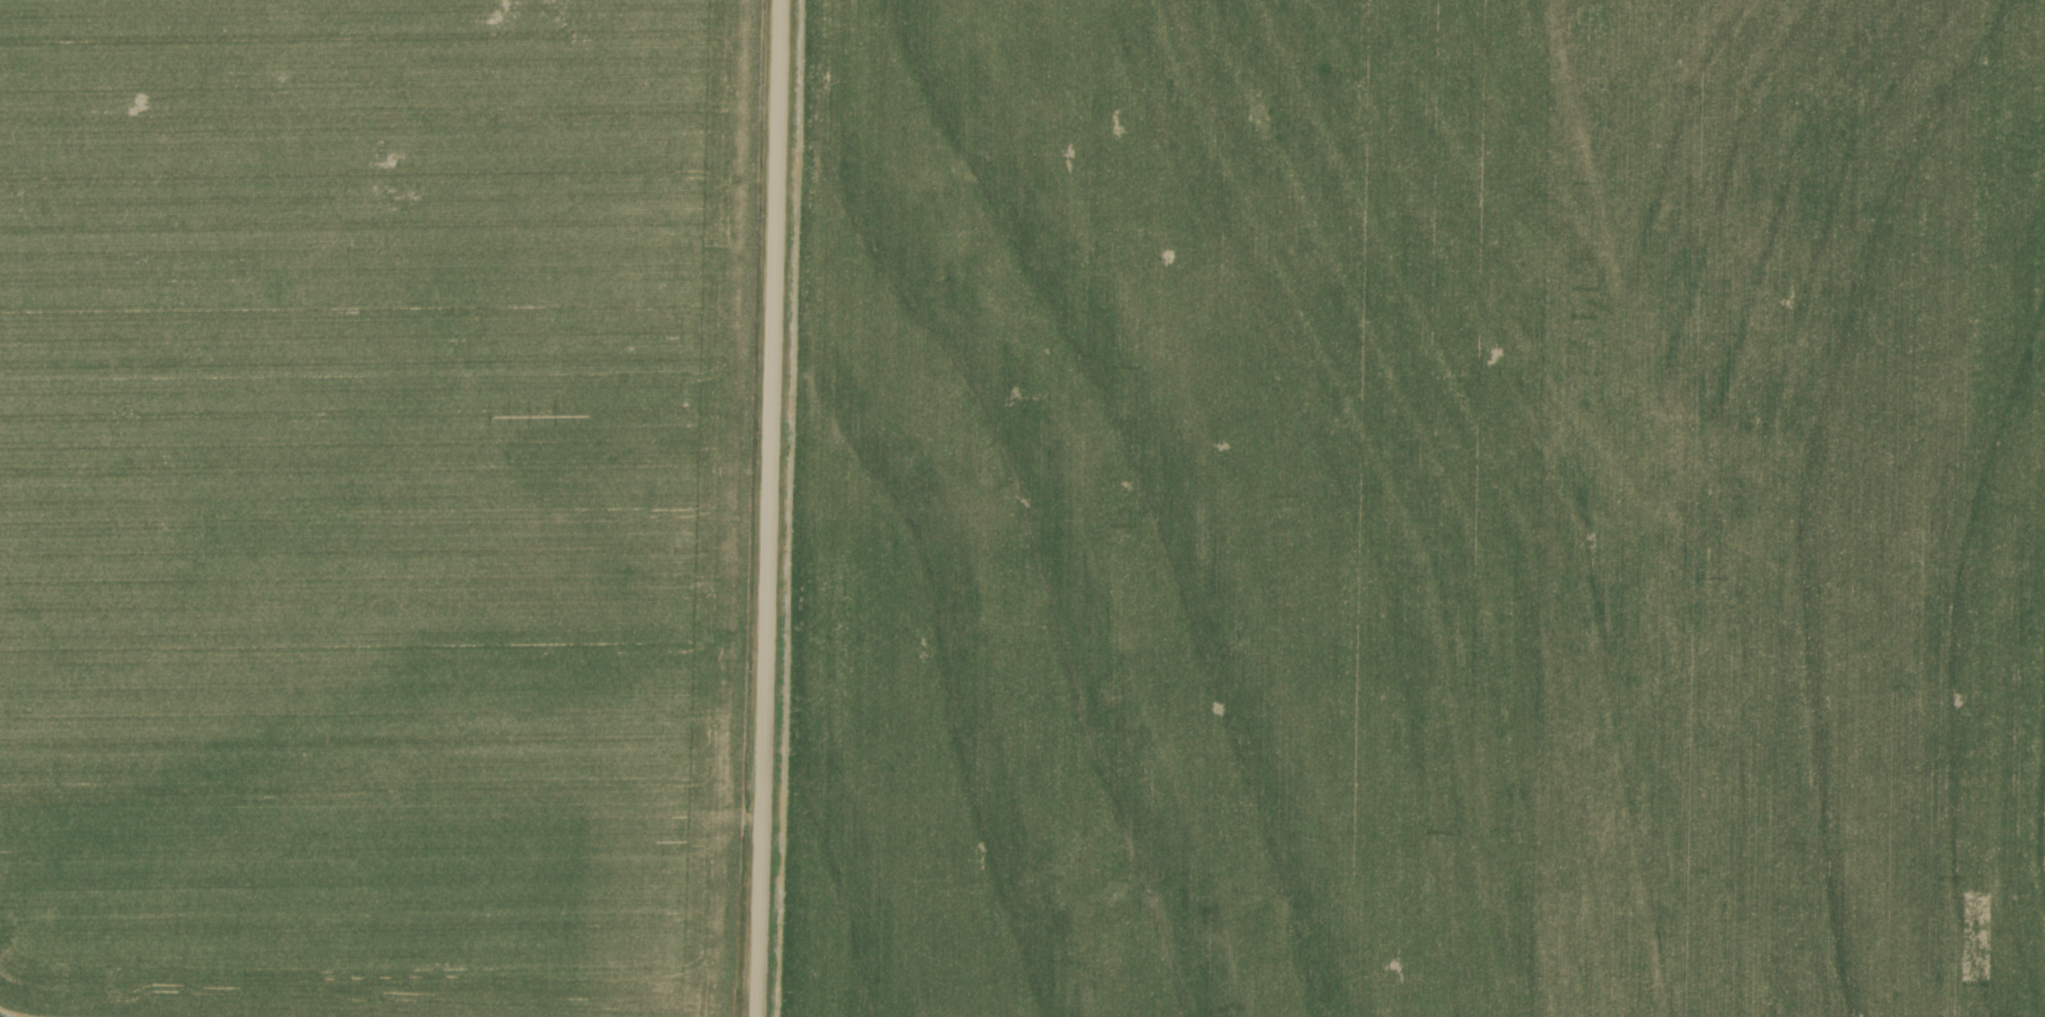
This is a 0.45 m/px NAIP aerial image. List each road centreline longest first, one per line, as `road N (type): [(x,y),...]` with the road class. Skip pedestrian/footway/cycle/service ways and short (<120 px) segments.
road 1 (tertiary): [(758,1016),(779,0)]

